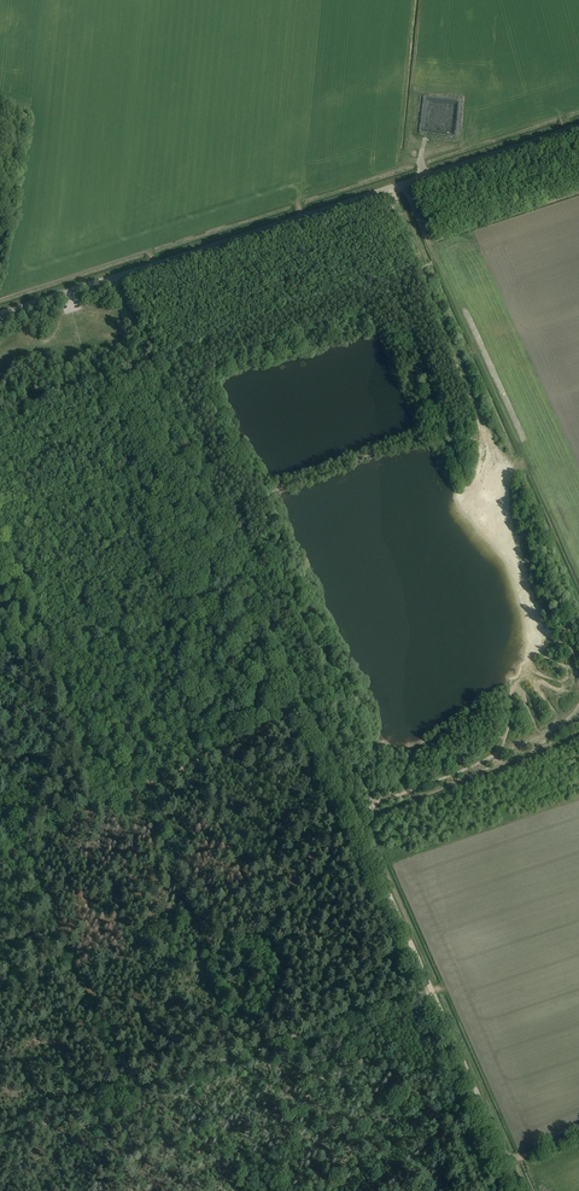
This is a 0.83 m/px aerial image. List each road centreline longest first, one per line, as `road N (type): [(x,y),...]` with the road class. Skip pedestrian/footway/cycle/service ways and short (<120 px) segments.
road 1 (track): [(112,278),(431,991)]
road 2 (unclassified): [(0,314),(578,126)]
road 3 (track): [(361,1016),(0,1137)]
road 4 (track): [(18,848),(303,710)]
road 5 (track): [(387,189),(506,468)]
road 6 (track): [(363,1014),(431,991),(507,1162)]
road 7 (track): [(18,571),(149,366)]
road 8 (track): [(0,416),(149,366)]

